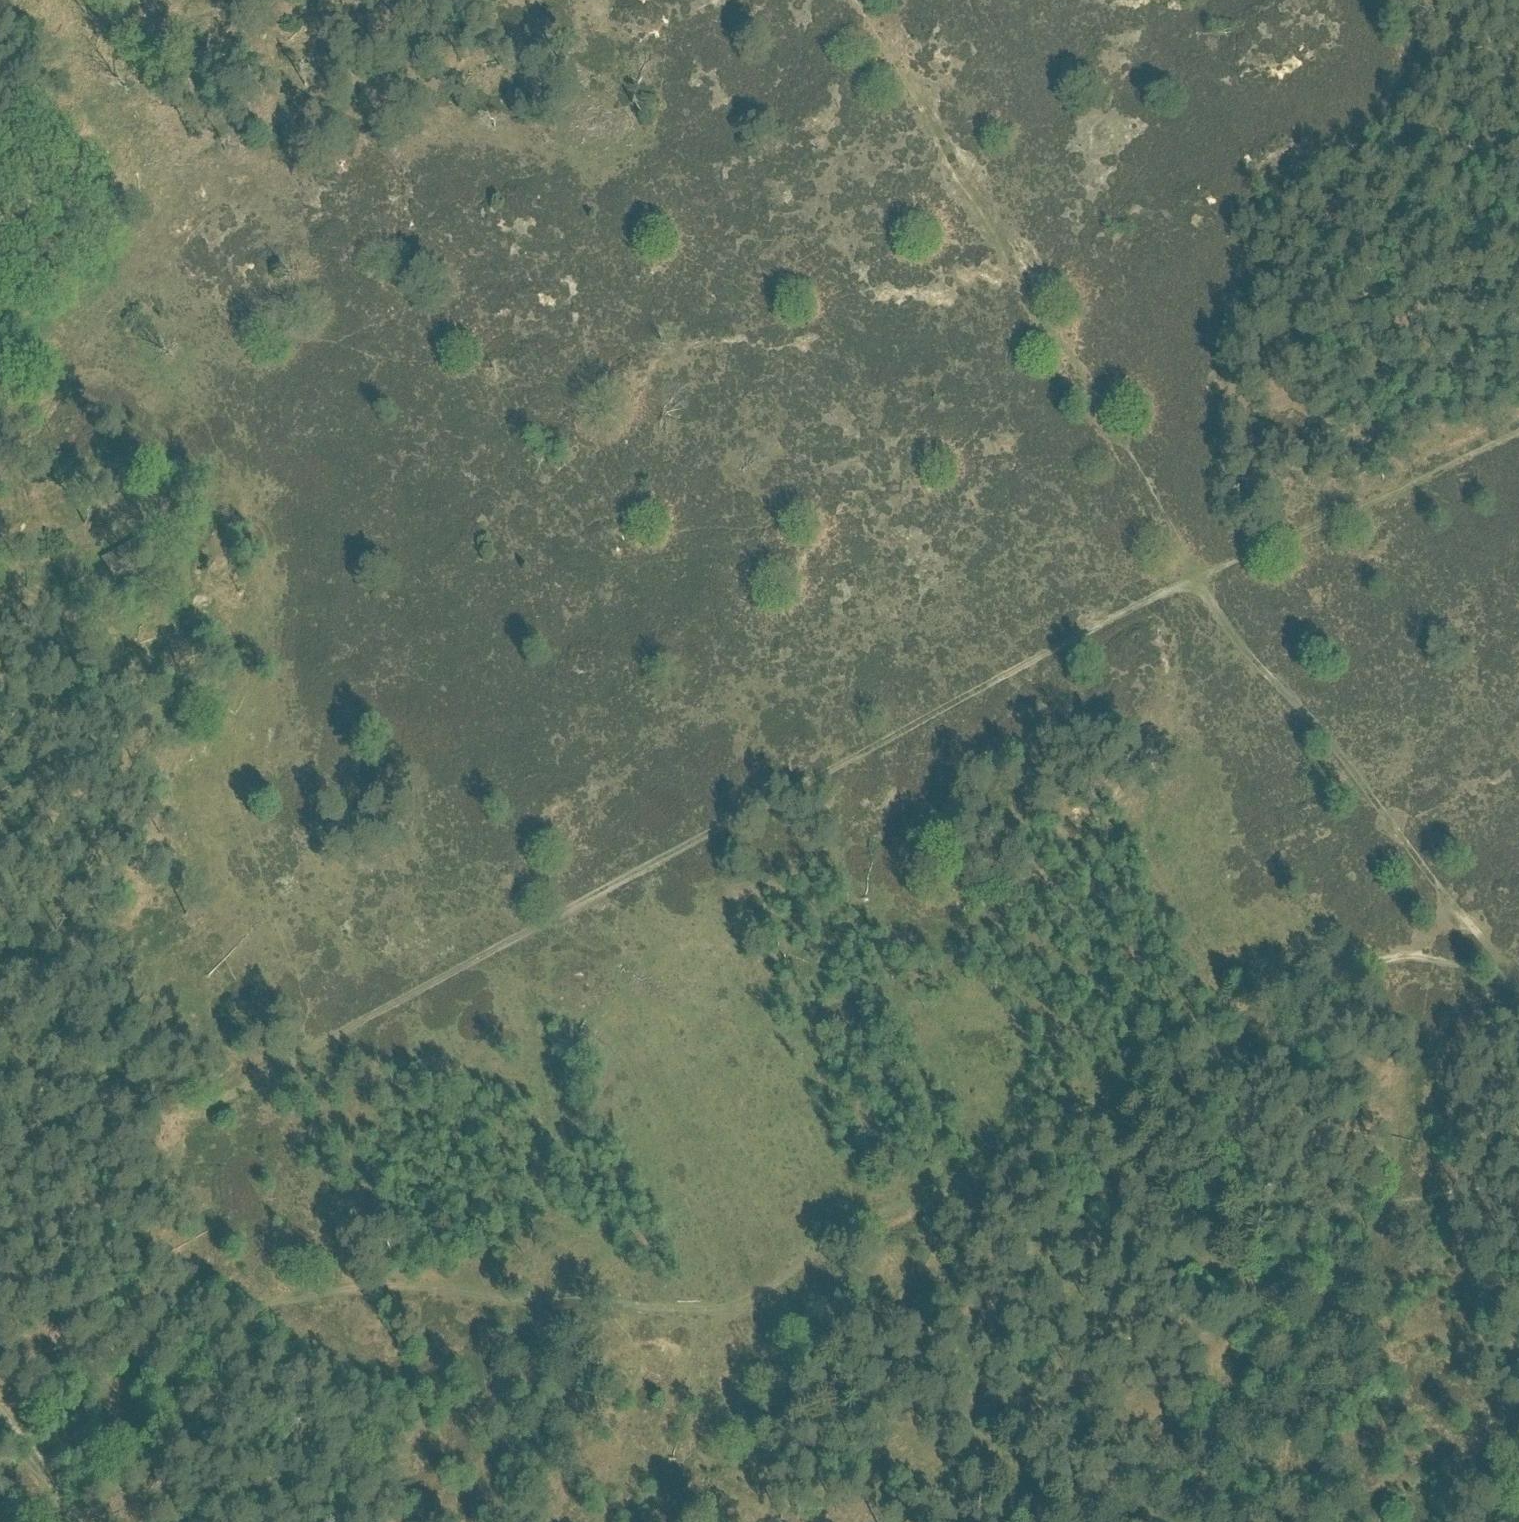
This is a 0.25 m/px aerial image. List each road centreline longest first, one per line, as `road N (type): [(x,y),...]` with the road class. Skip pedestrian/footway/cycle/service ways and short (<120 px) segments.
road 1 (track): [(0,1082),(227,1089),(1199,579),(1513,977)]
road 2 (track): [(862,0),(1199,579),(1518,434)]

